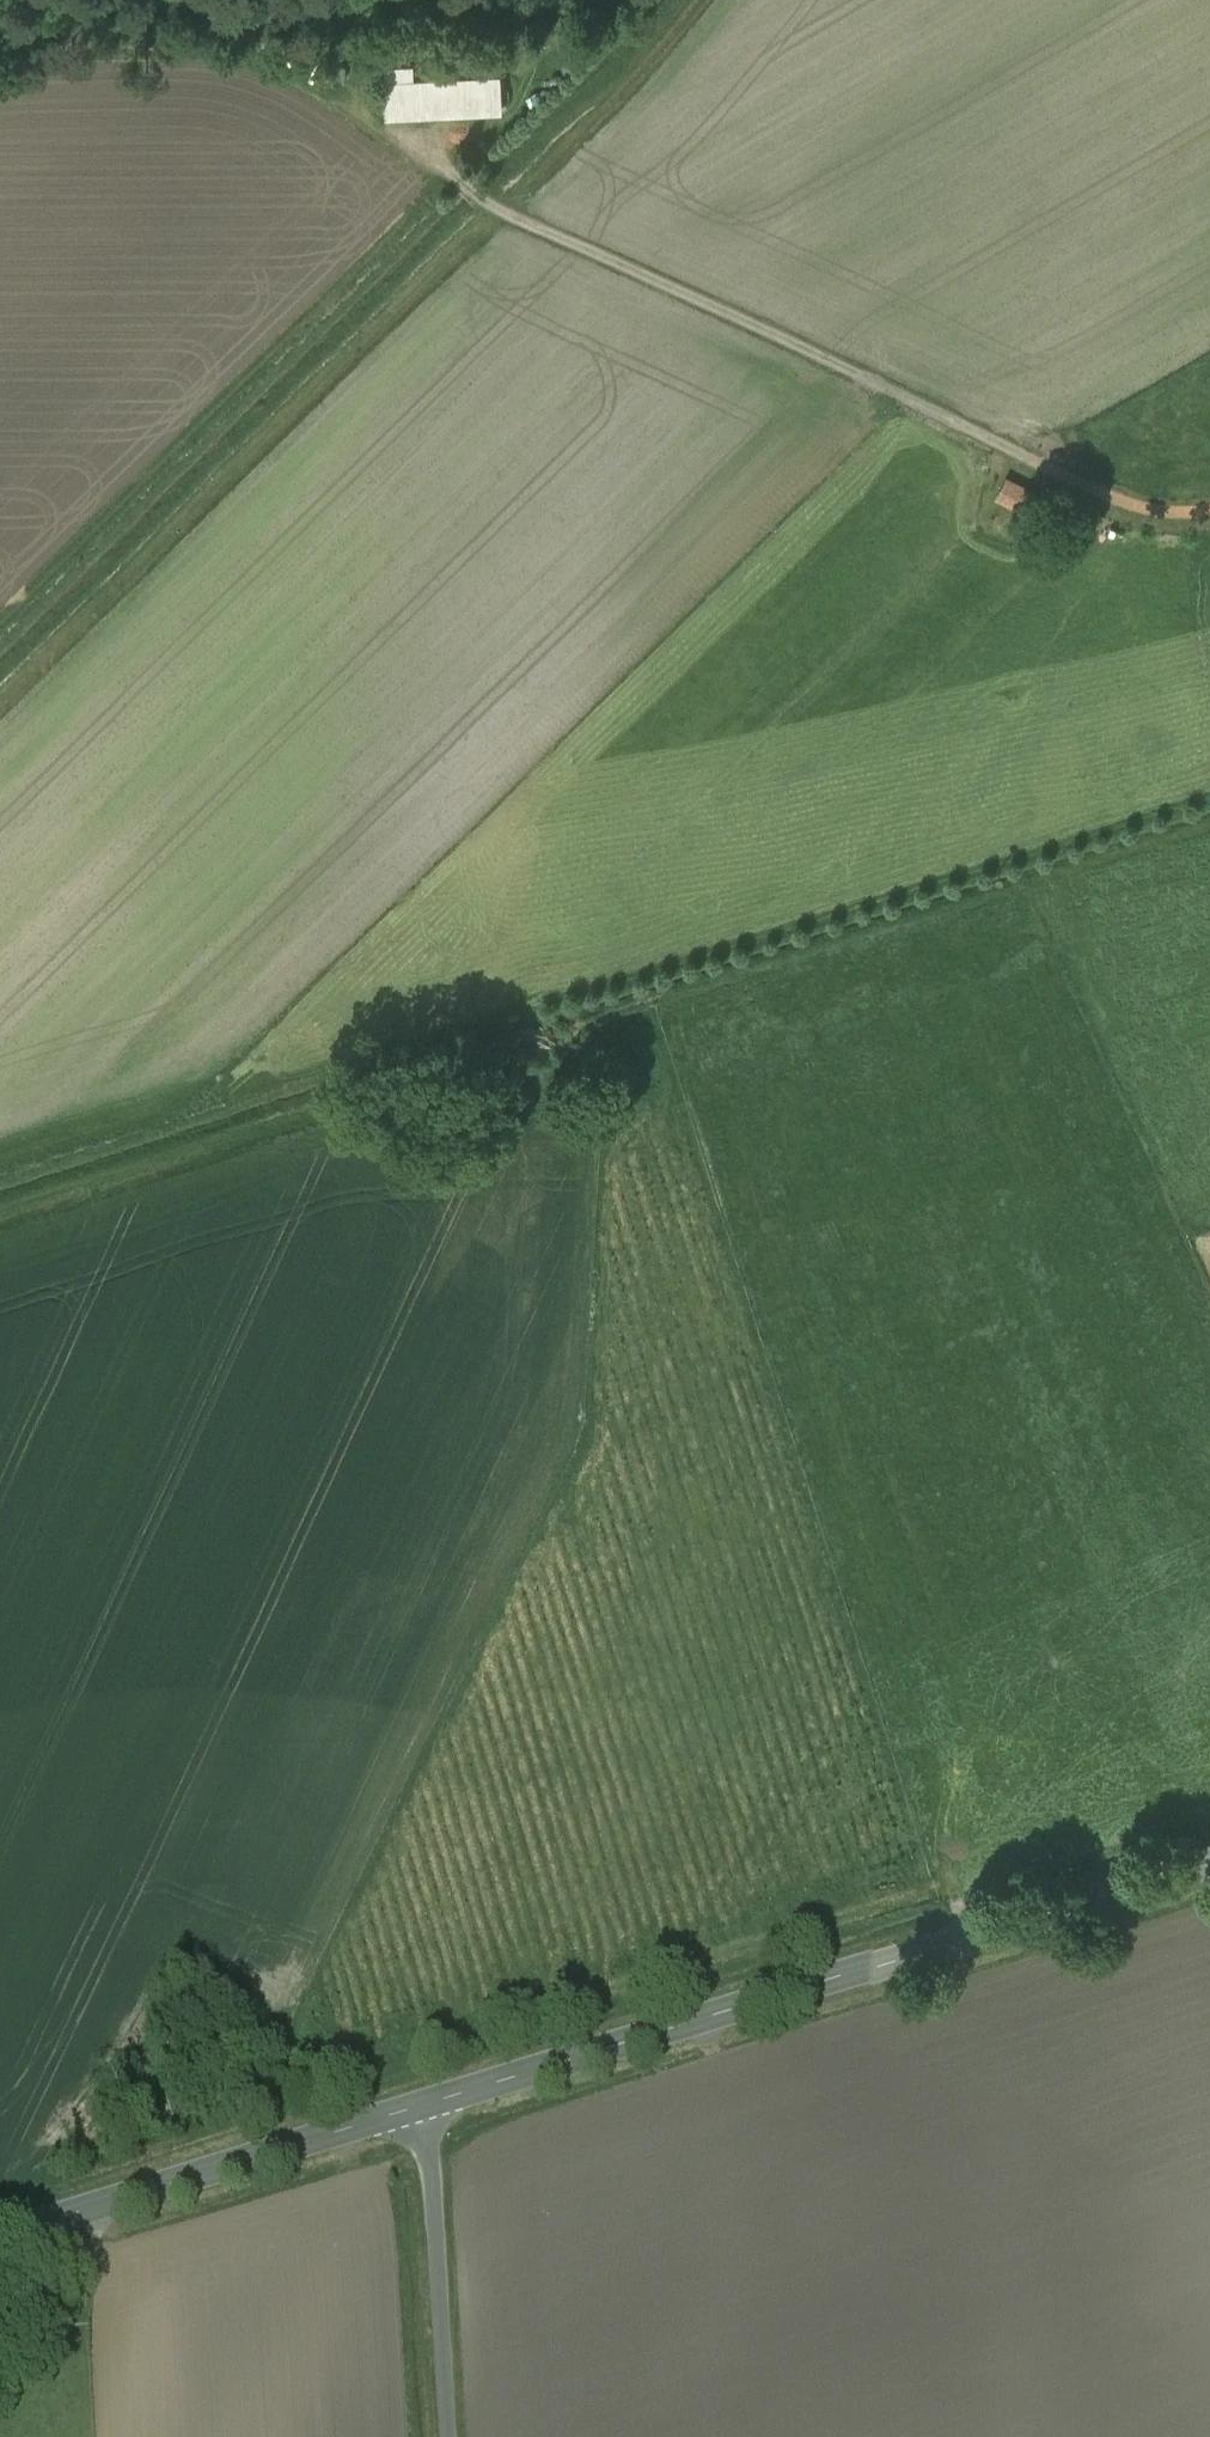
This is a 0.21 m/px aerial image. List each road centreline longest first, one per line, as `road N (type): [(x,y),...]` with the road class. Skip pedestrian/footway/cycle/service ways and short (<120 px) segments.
road 1 (track): [(1209,506),(1167,509),(1113,495),(491,203),(442,166)]
road 2 (tertiary): [(423,2105),(1209,1862)]
road 3 (tertiary): [(0,2236),(423,2105)]
road 4 (unclassified): [(446,2436),(423,2105)]

